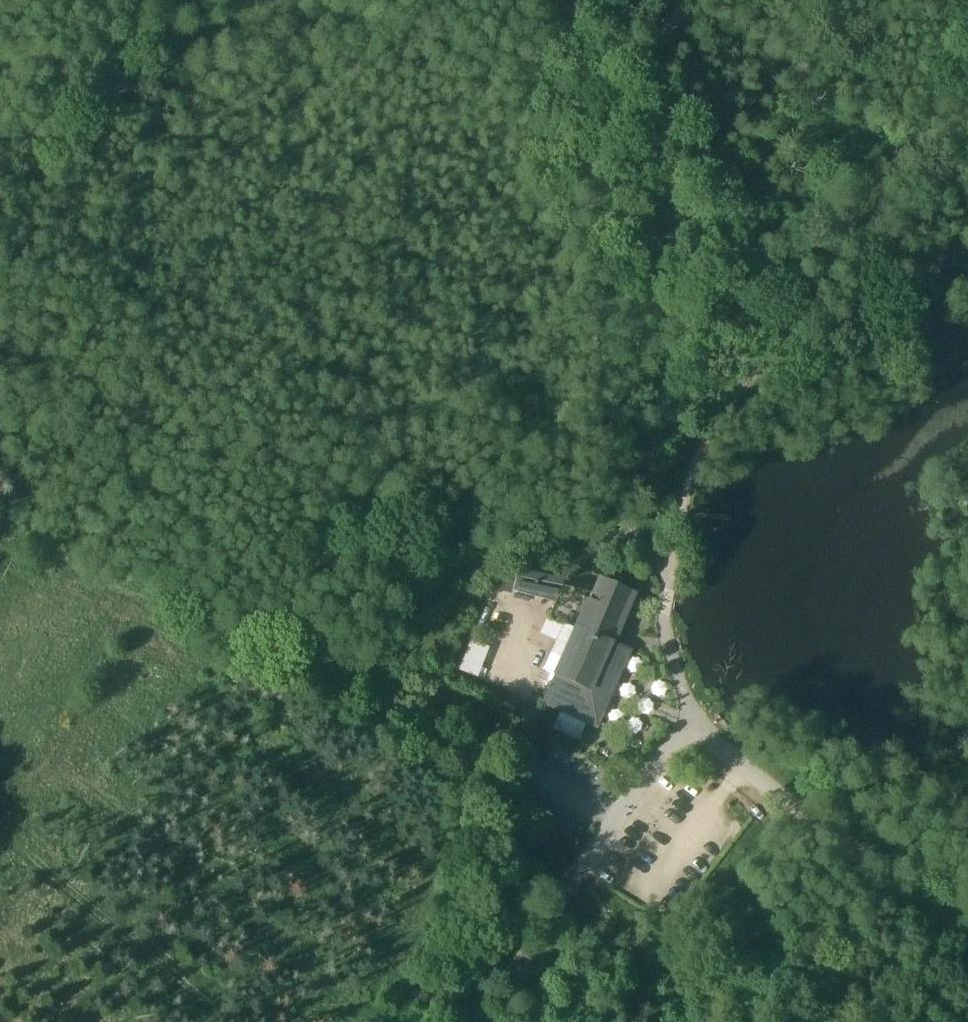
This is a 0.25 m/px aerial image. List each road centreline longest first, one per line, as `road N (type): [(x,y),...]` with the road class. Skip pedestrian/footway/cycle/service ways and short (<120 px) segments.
road 1 (track): [(967,102),(915,123),(875,164),(827,272),(703,442),(669,576)]
road 2 (residential): [(967,929),(695,738),(653,761),(583,873)]
road 3 (track): [(583,873),(499,1021)]
road 4 (track): [(669,576),(666,638),(695,738)]

